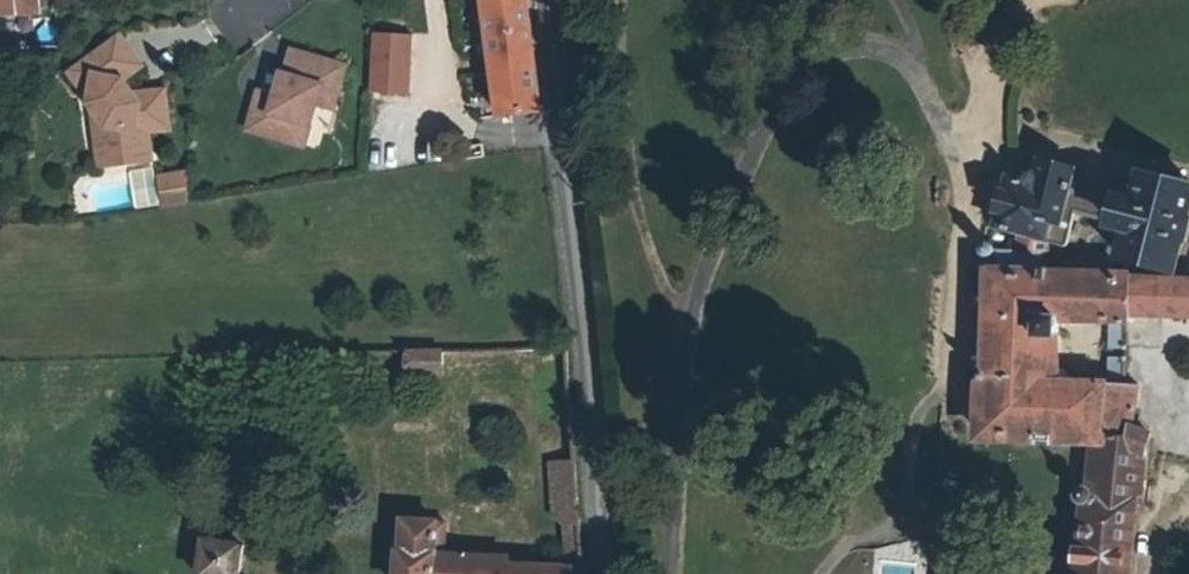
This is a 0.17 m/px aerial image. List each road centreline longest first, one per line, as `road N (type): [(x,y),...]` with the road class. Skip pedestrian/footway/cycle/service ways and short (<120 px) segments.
road 1 (tertiary): [(542,0),(600,573)]

